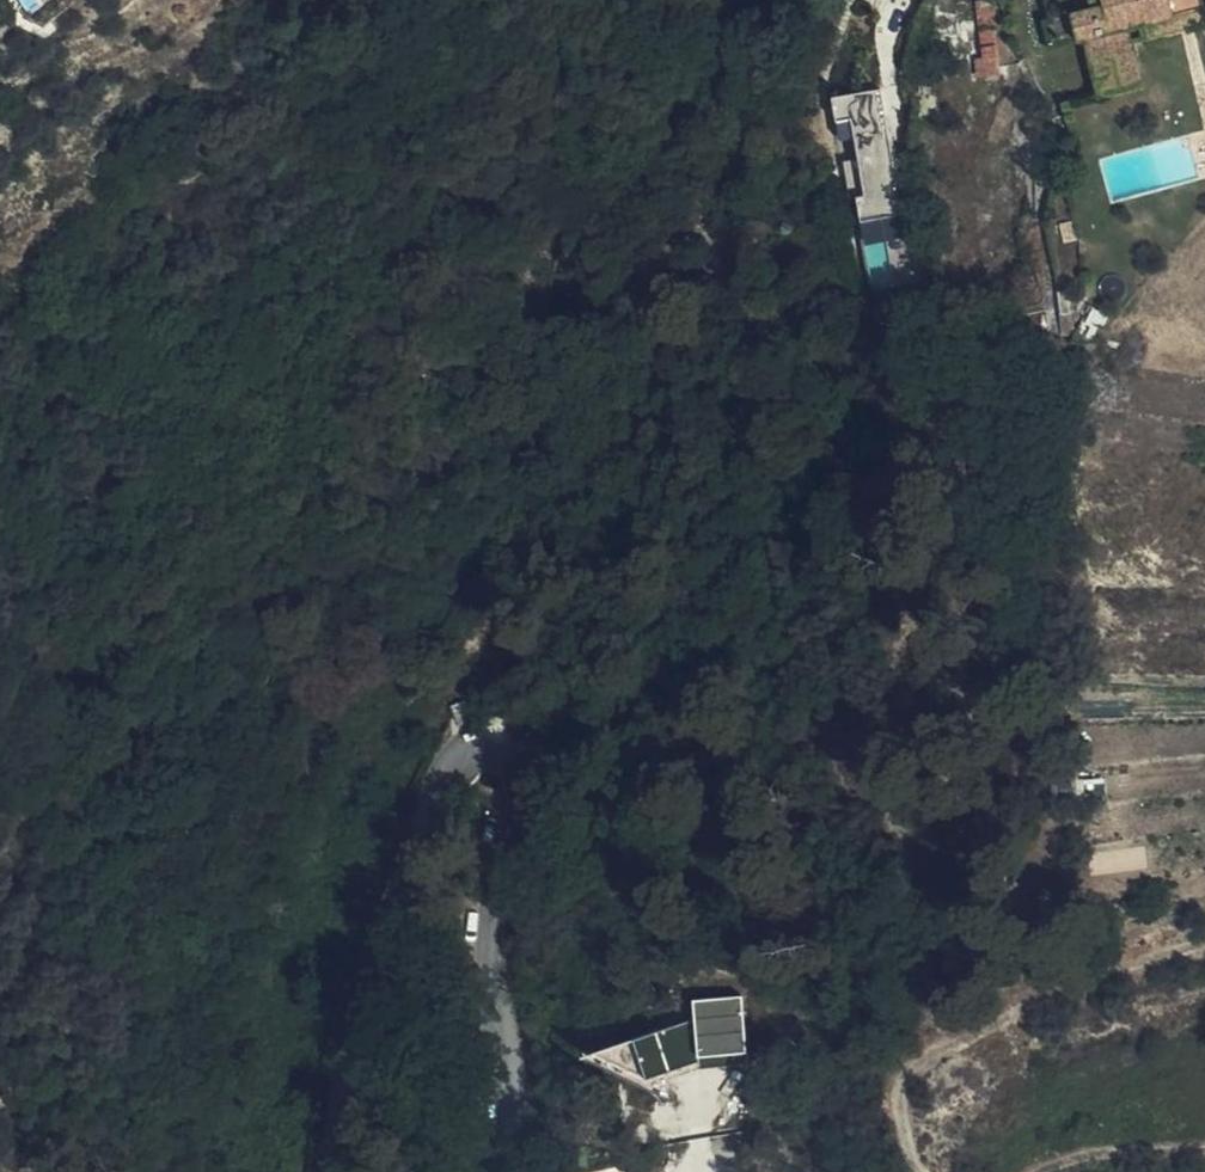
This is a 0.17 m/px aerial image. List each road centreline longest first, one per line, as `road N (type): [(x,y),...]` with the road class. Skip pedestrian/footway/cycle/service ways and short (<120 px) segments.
road 1 (motorway): [(0,646),(209,658),(634,704),(1204,784)]
road 2 (motorway): [(1204,578),(535,487),(0,451)]

